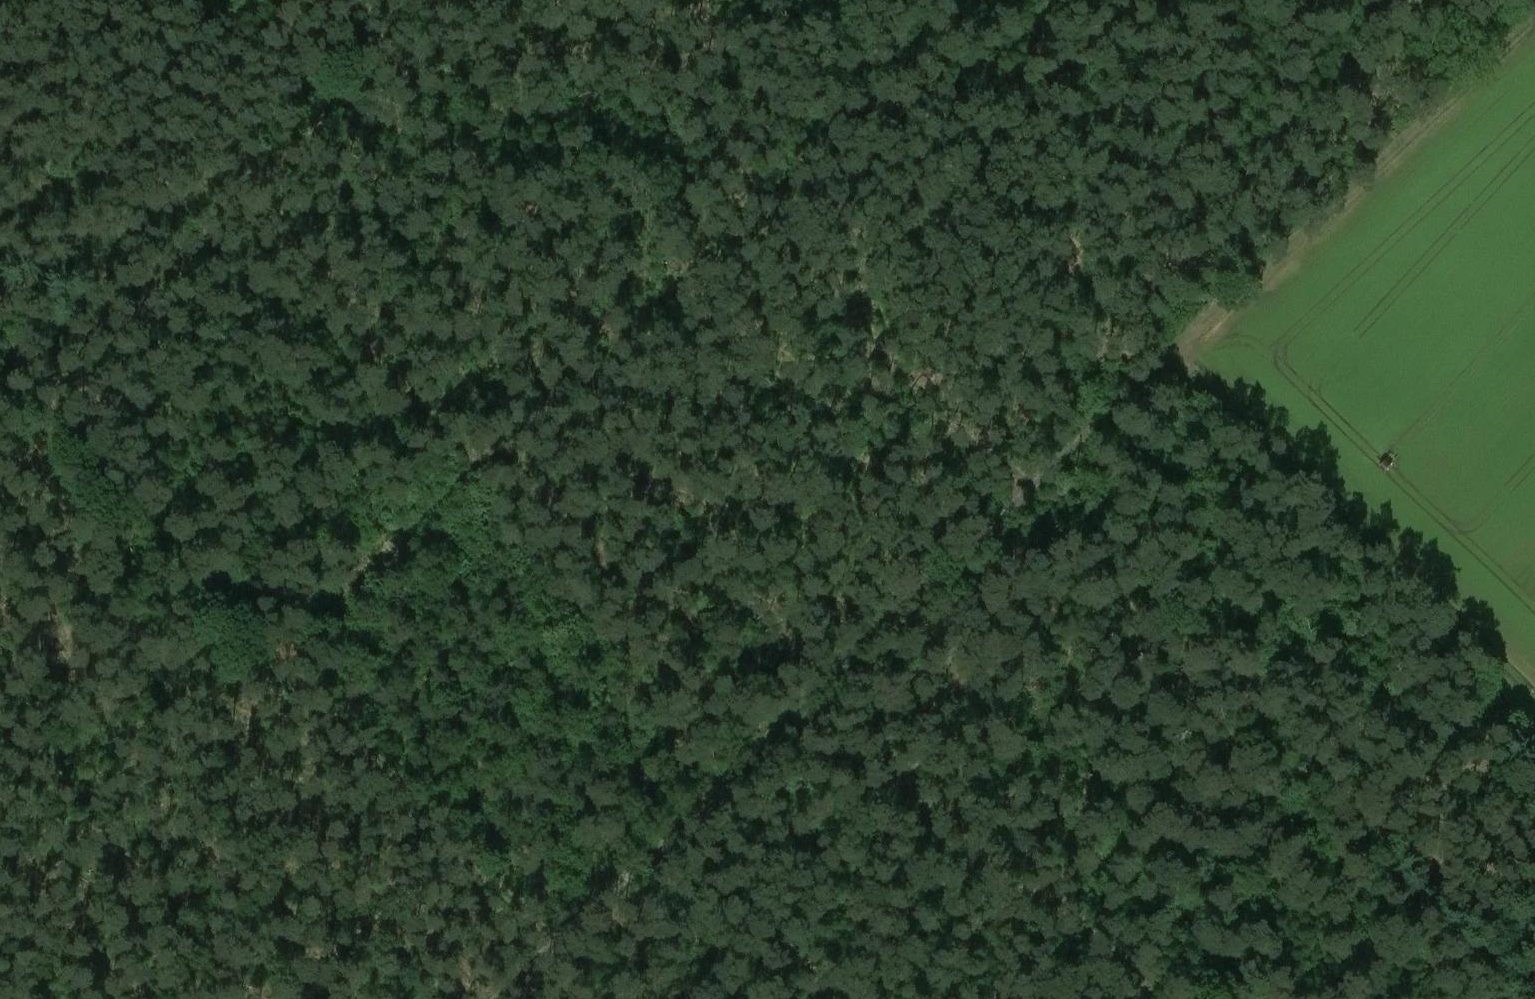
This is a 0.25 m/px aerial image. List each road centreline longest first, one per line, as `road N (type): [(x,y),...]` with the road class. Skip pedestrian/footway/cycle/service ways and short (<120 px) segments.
road 1 (track): [(1534,19),(798,707),(500,998)]
road 2 (track): [(0,925),(978,0)]
road 3 (track): [(322,79),(0,381)]

